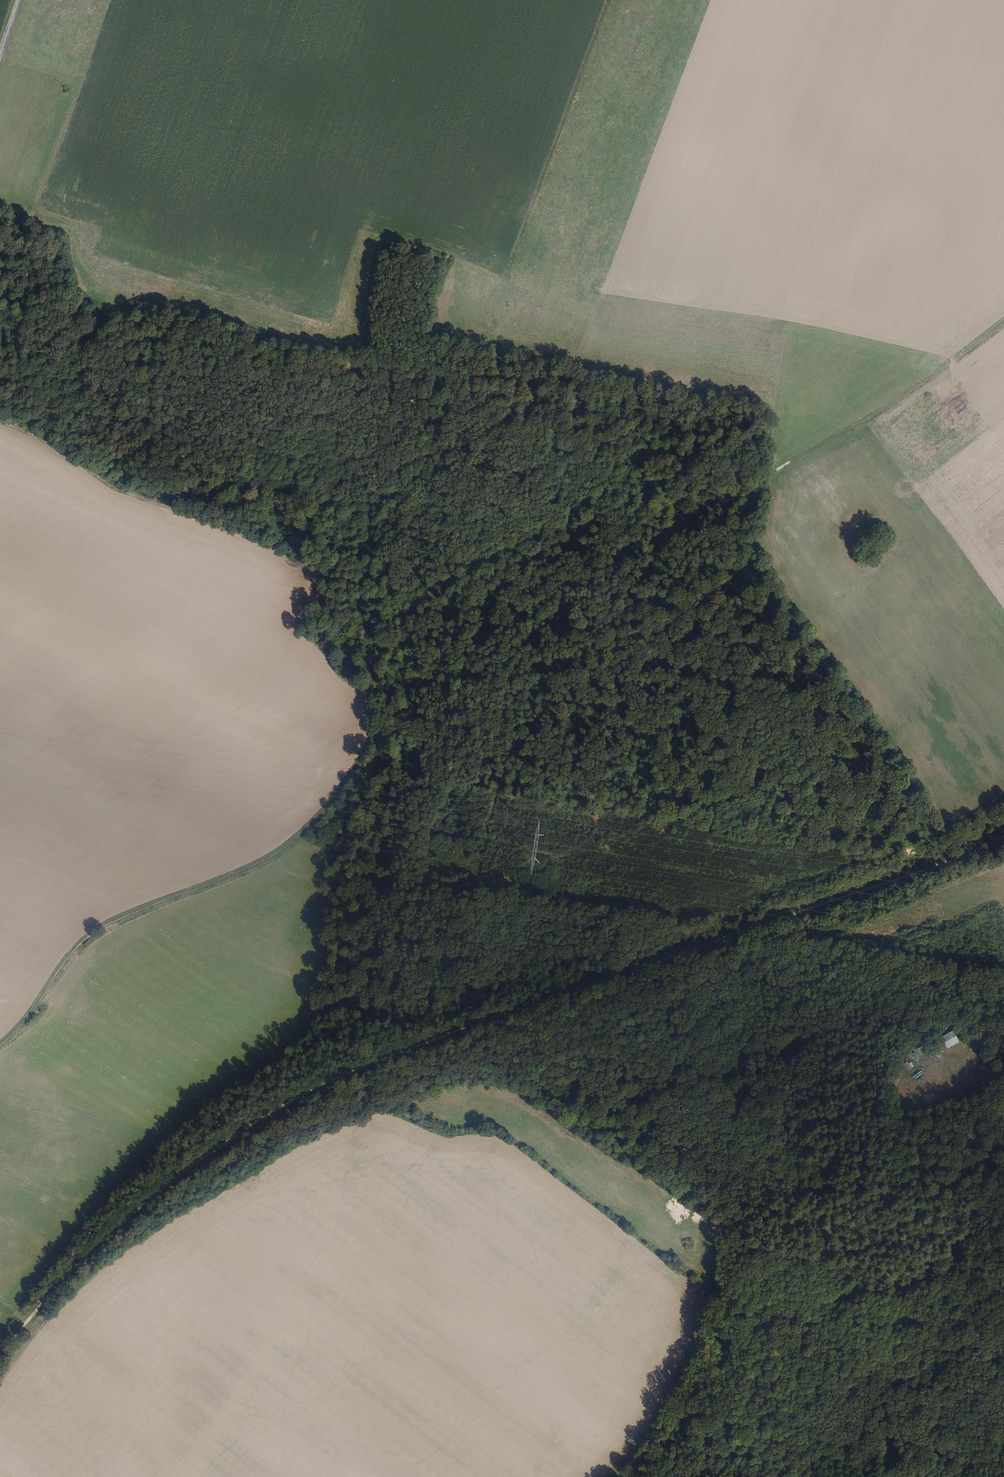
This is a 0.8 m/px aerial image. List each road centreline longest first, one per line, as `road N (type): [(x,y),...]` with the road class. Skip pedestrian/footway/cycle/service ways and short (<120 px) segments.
road 1 (track): [(1003,320),(877,414),(764,476),(513,547),(407,612),(380,645),(366,751),(301,835),(257,865),(91,933),(0,1043)]
road 2 (track): [(1003,838),(301,1094),(158,1193),(78,1264),(0,1354)]

